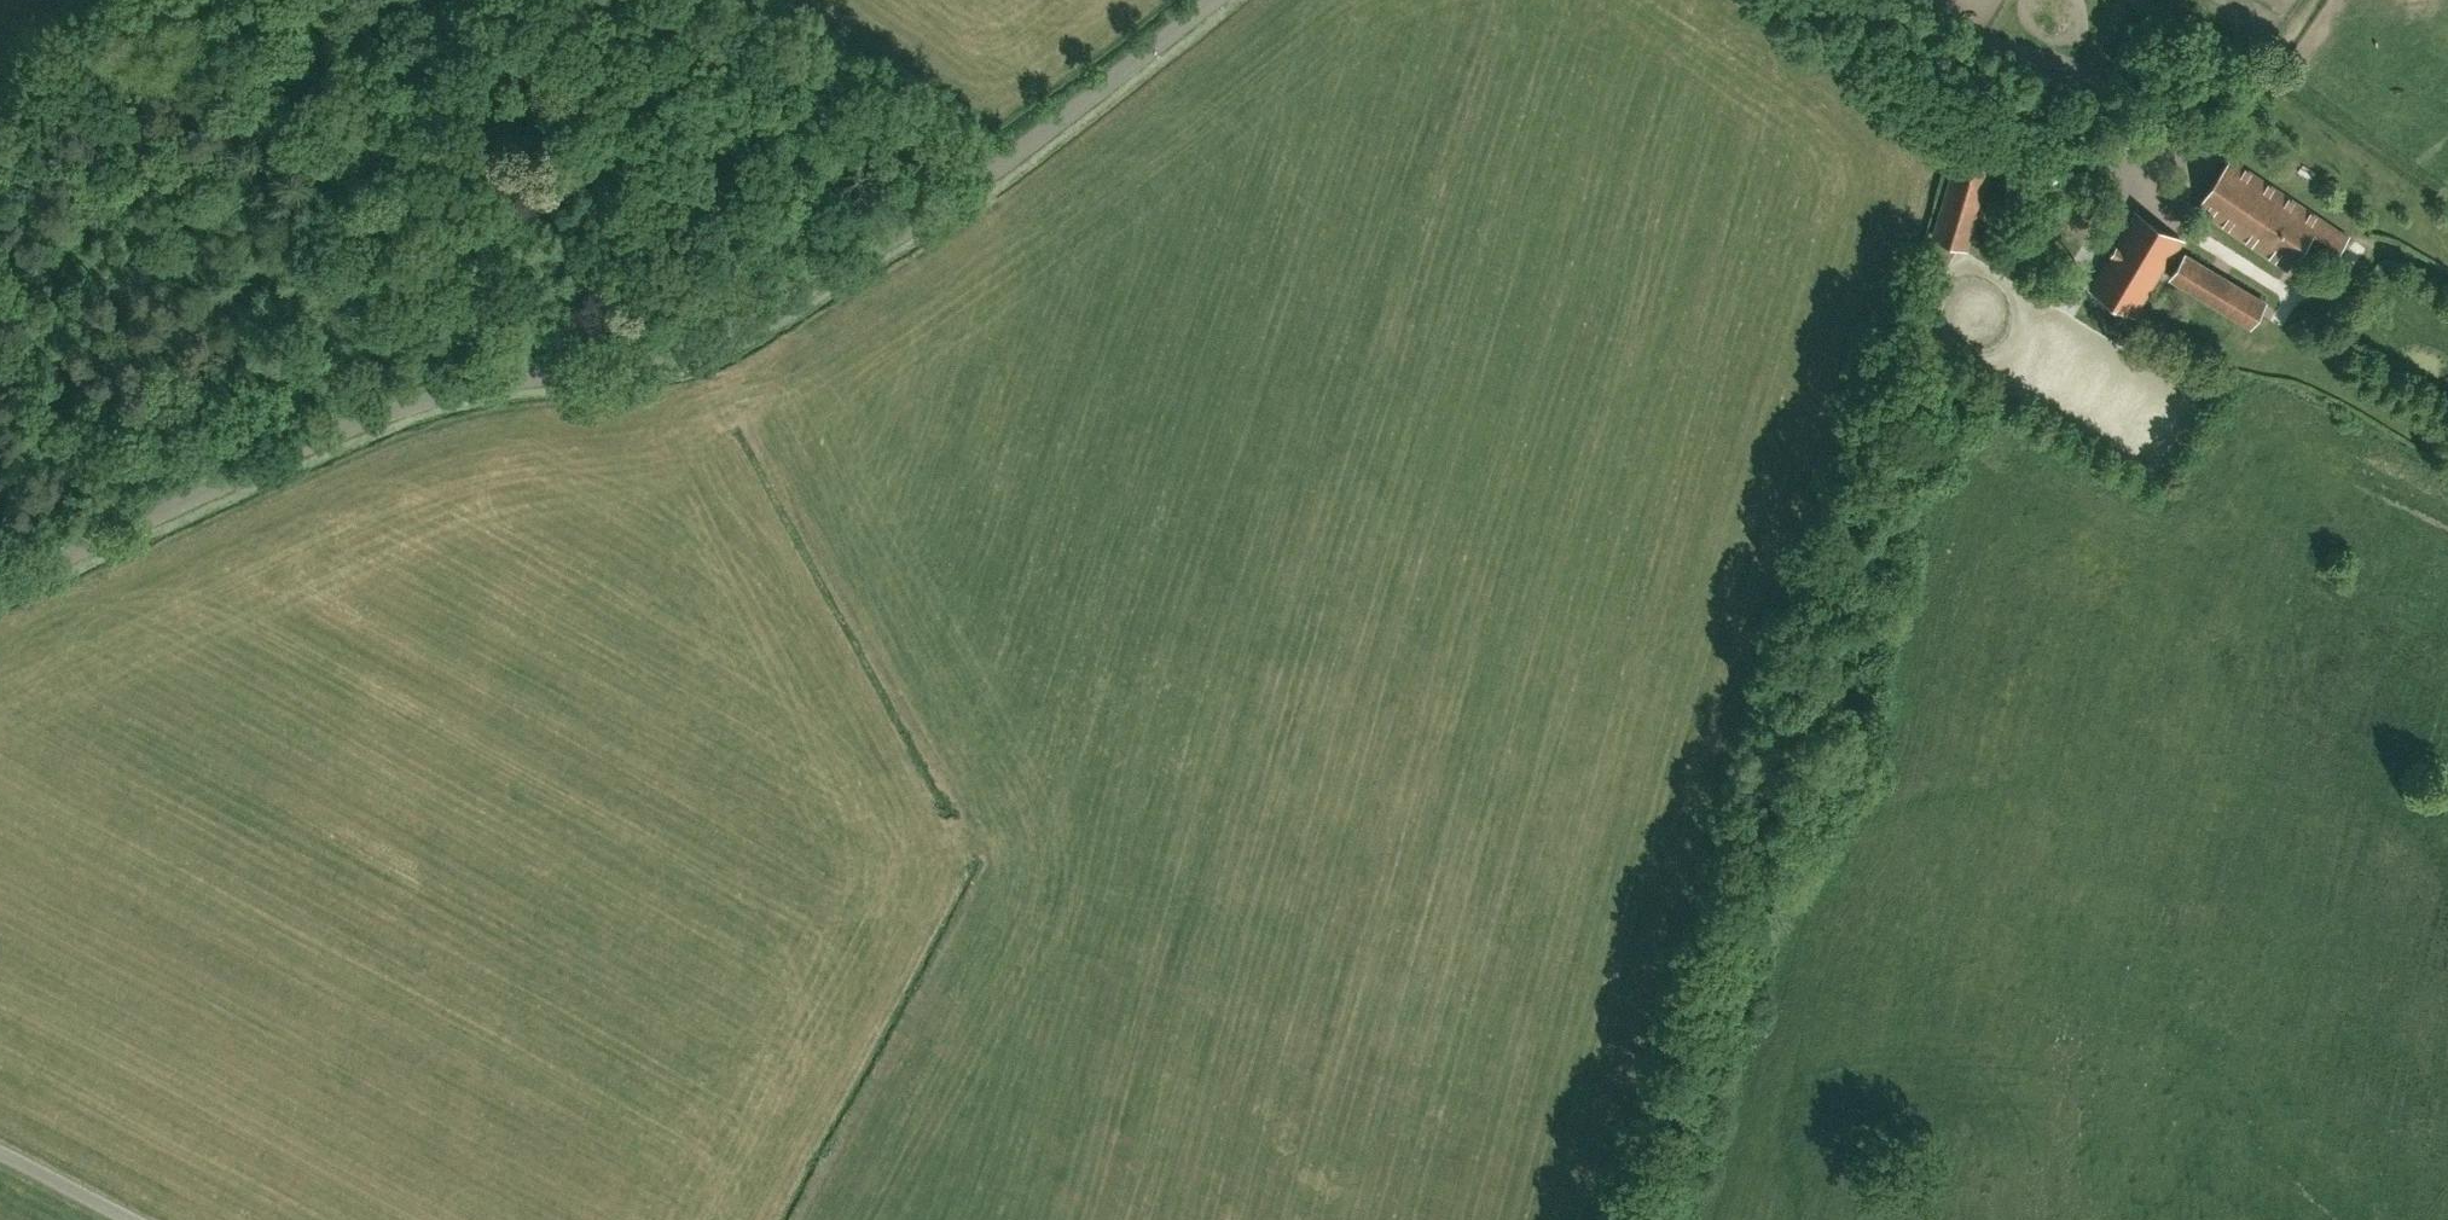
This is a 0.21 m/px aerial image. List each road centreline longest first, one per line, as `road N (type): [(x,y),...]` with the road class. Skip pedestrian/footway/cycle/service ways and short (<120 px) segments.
road 1 (unclassified): [(0,588),(400,406),(496,381),(695,349),(881,248),(1219,0)]
road 2 (track): [(2129,176),(1829,0)]

